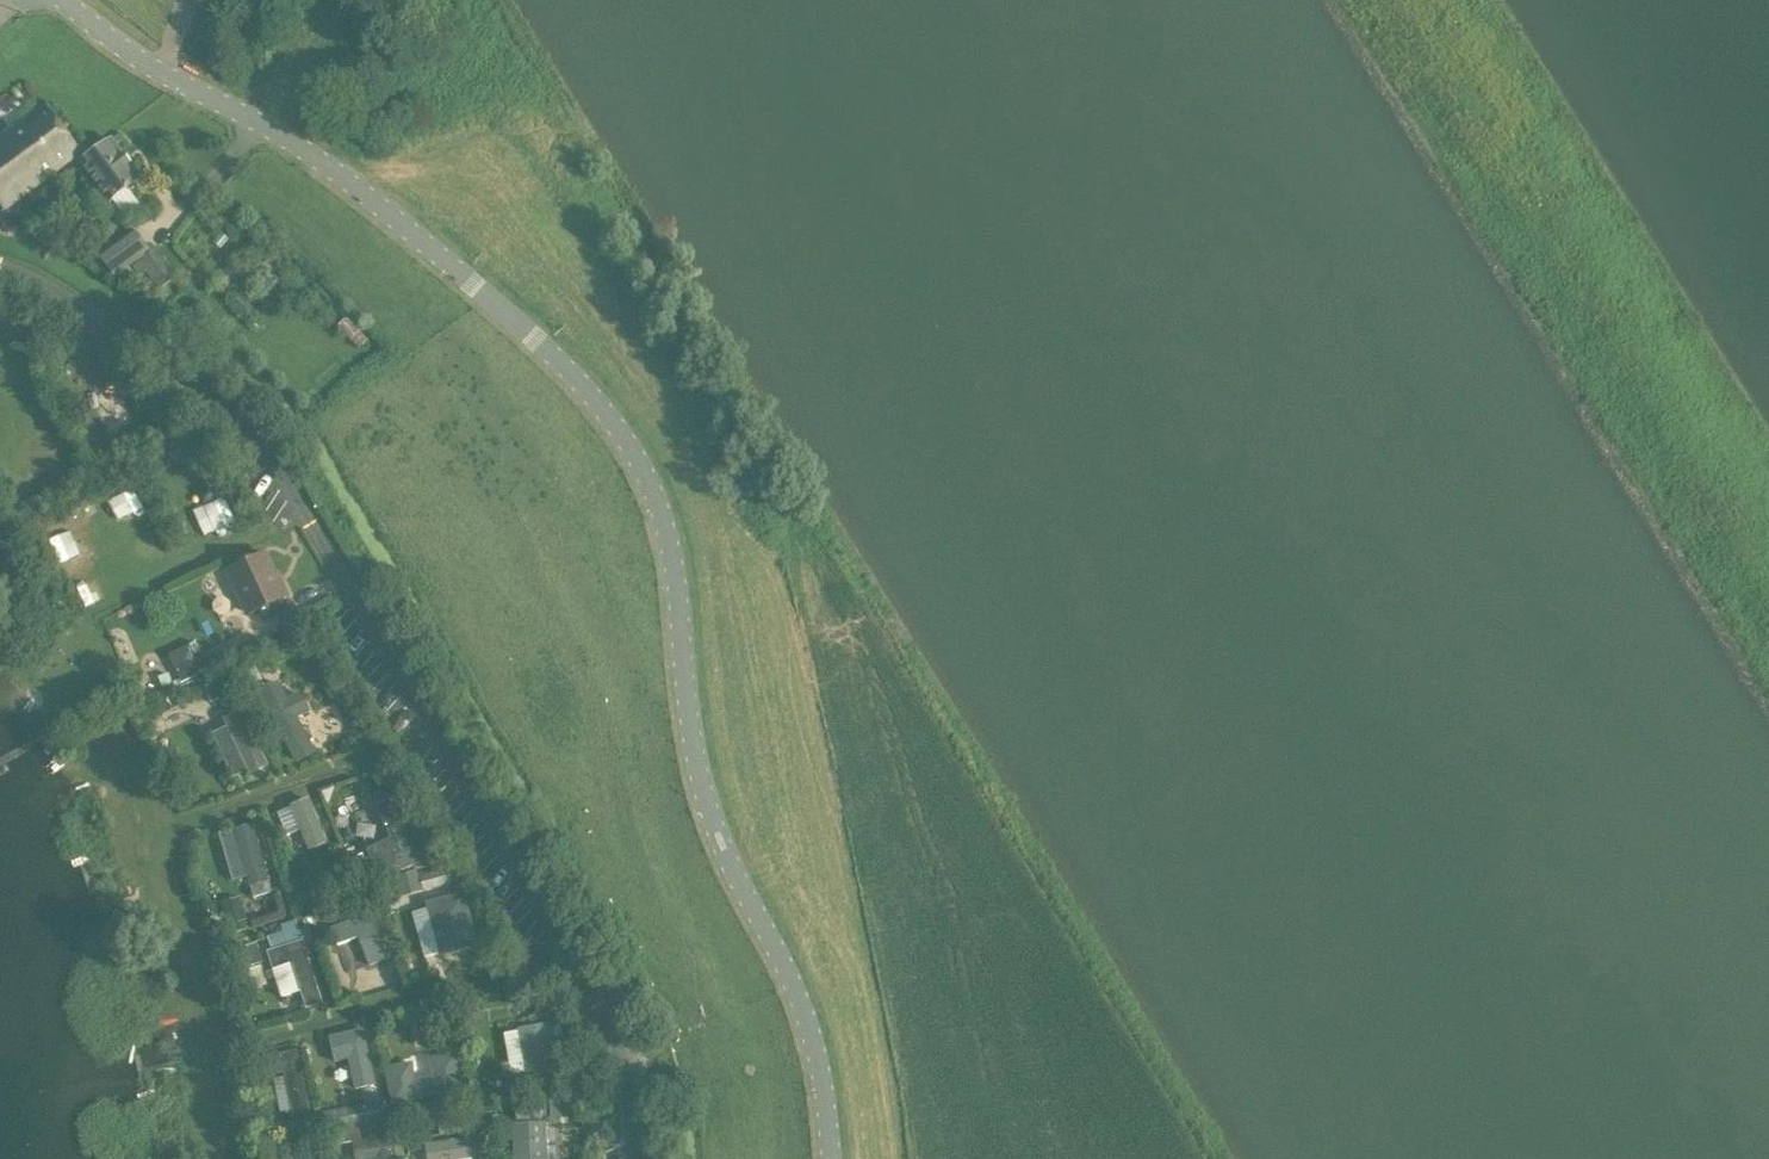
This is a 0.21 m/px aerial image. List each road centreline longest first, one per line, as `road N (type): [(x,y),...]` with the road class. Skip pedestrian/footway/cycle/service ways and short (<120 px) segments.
road 1 (tertiary): [(829,1158),(812,1029),(702,791),(662,515),(638,451),(588,388),(361,188),(259,122),(157,71)]
road 2 (track): [(895,1158),(878,1014),(780,823),(691,473),(623,364),(547,273),(457,204),(398,176),(323,164)]

